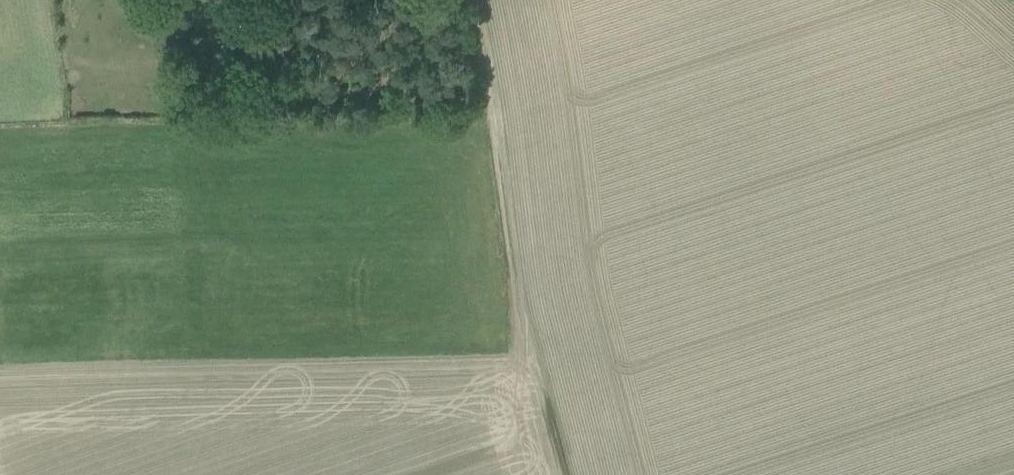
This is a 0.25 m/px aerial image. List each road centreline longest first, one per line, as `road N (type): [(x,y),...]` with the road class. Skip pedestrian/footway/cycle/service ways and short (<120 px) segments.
road 1 (track): [(479,0),(501,117),(515,265)]

